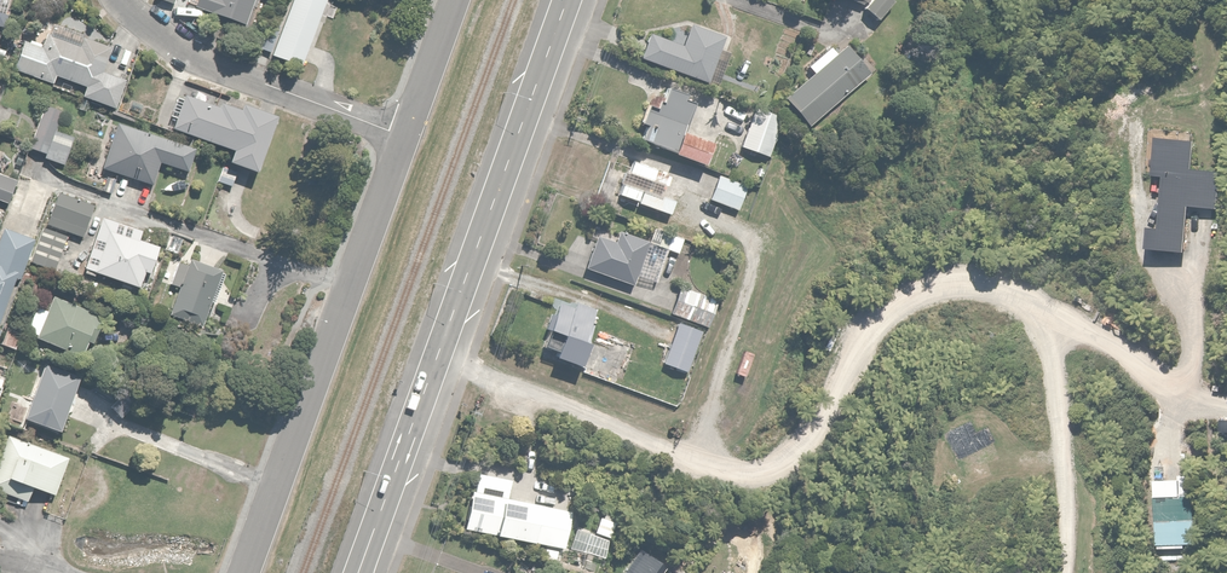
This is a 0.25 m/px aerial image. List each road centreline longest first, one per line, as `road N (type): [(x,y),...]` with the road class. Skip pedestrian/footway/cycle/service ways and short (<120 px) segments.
road 1 (primary): [(358,572),(567,0)]
road 2 (residential): [(407,135),(245,572)]
road 3 (residential): [(407,135),(223,69),(147,24),(125,0)]
road 4 (residential): [(455,0),(407,135)]

